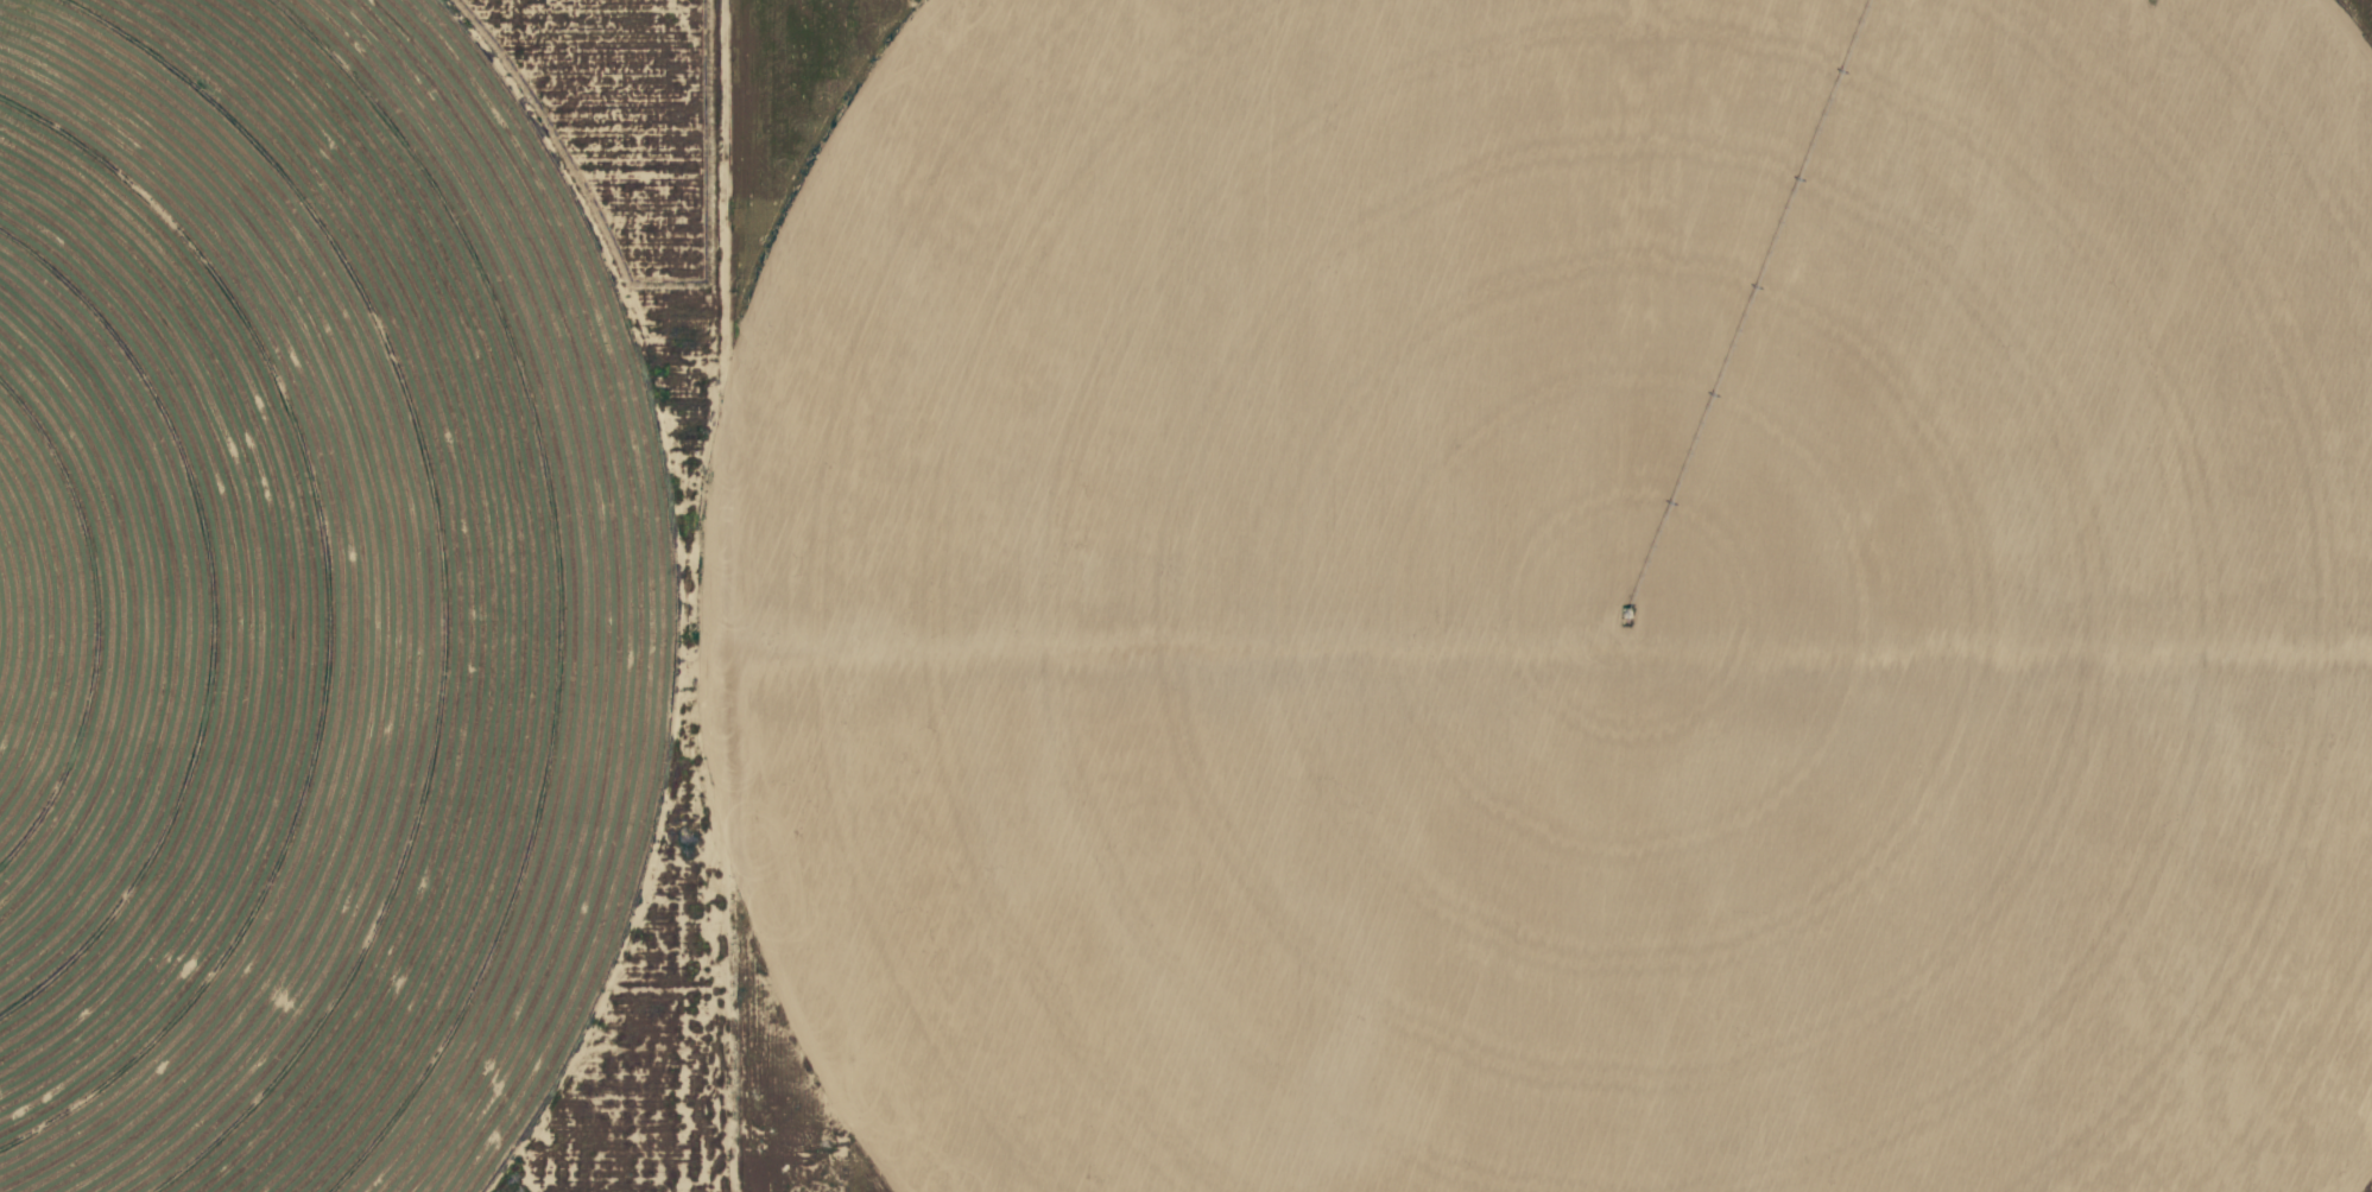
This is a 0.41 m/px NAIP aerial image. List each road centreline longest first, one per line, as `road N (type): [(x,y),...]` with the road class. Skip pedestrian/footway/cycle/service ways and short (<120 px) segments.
road 1 (track): [(722,1191),(711,639),(716,0)]

